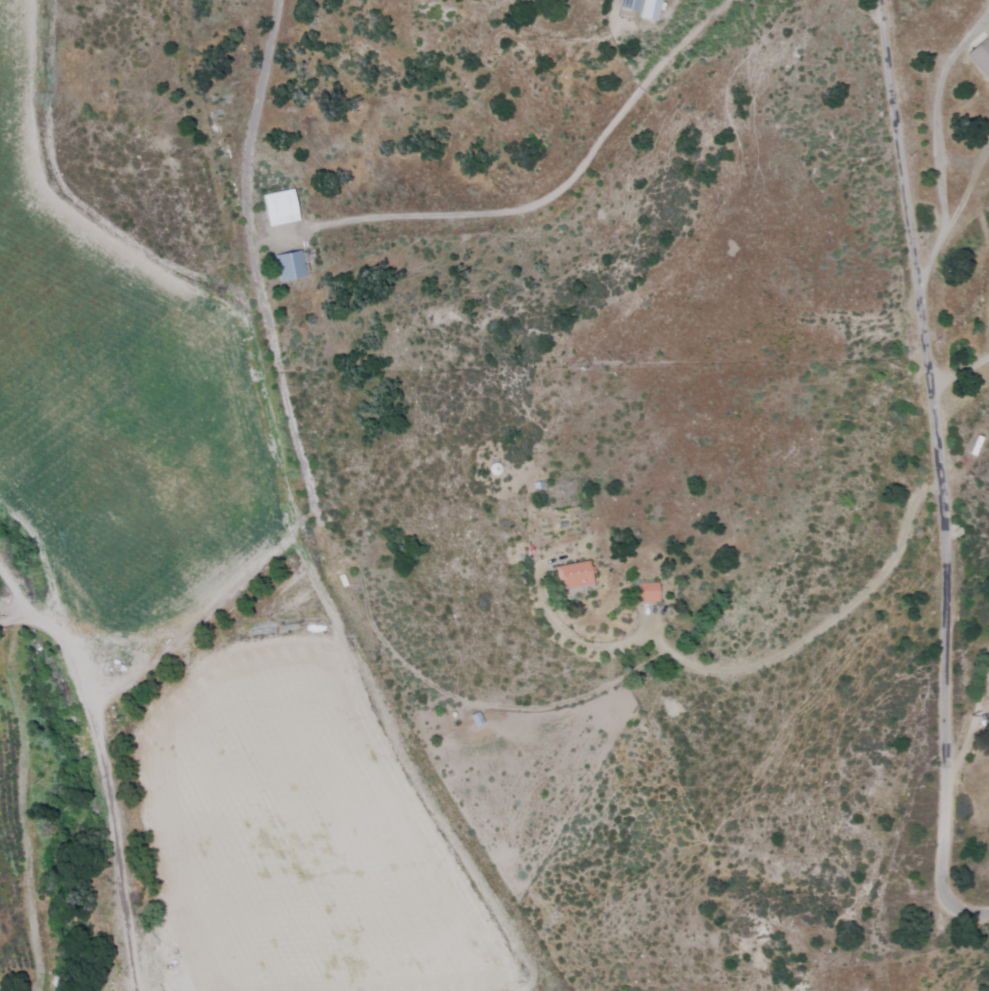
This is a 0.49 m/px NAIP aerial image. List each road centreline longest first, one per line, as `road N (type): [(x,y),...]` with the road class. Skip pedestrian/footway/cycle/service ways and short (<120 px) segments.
road 1 (residential): [(137,990),(89,722),(55,640),(0,571)]

